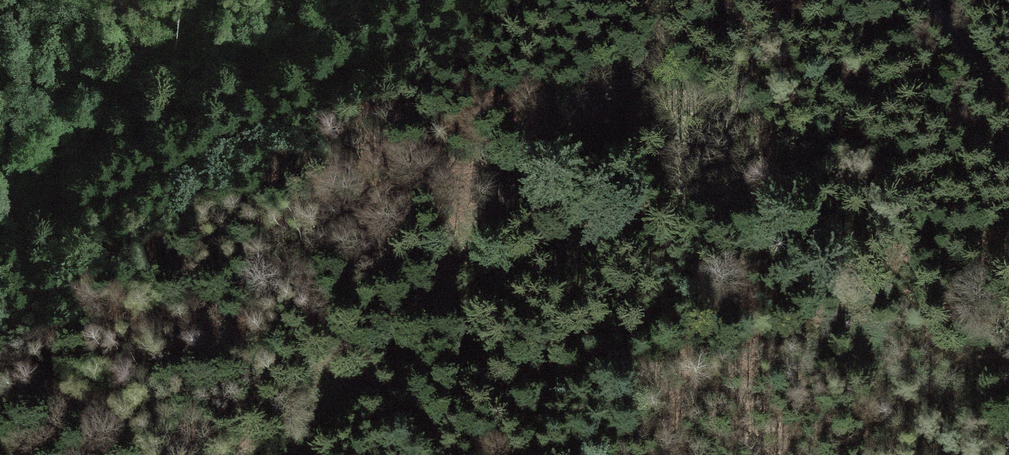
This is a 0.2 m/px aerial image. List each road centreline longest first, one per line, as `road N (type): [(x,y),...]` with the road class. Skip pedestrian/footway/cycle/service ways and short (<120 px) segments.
road 1 (track): [(663,0),(558,112),(463,248),(273,454)]
road 2 (track): [(1008,351),(972,359),(833,454)]
road 3 (track): [(918,0),(1008,109)]

